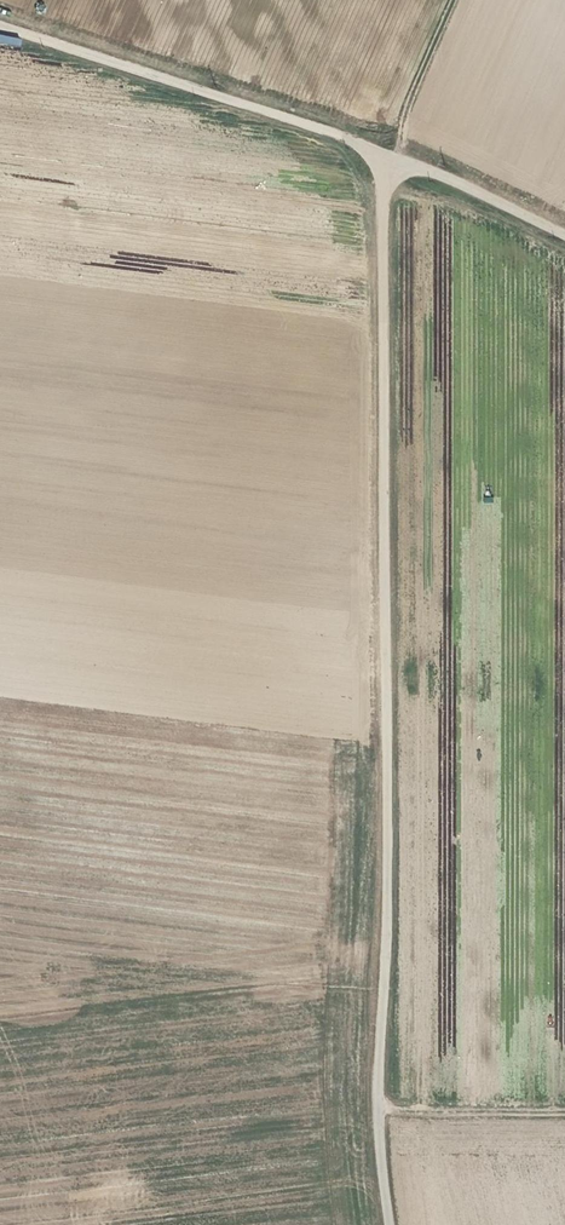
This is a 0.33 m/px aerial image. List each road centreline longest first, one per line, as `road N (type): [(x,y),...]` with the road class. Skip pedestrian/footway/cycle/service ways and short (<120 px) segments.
road 1 (unclassified): [(394,1224),(381,1115),(389,838),(386,163)]
road 2 (unclassified): [(386,163),(0,28)]
road 3 (unclassified): [(564,242),(386,163)]
road 4 (track): [(381,1115),(564,1111)]

